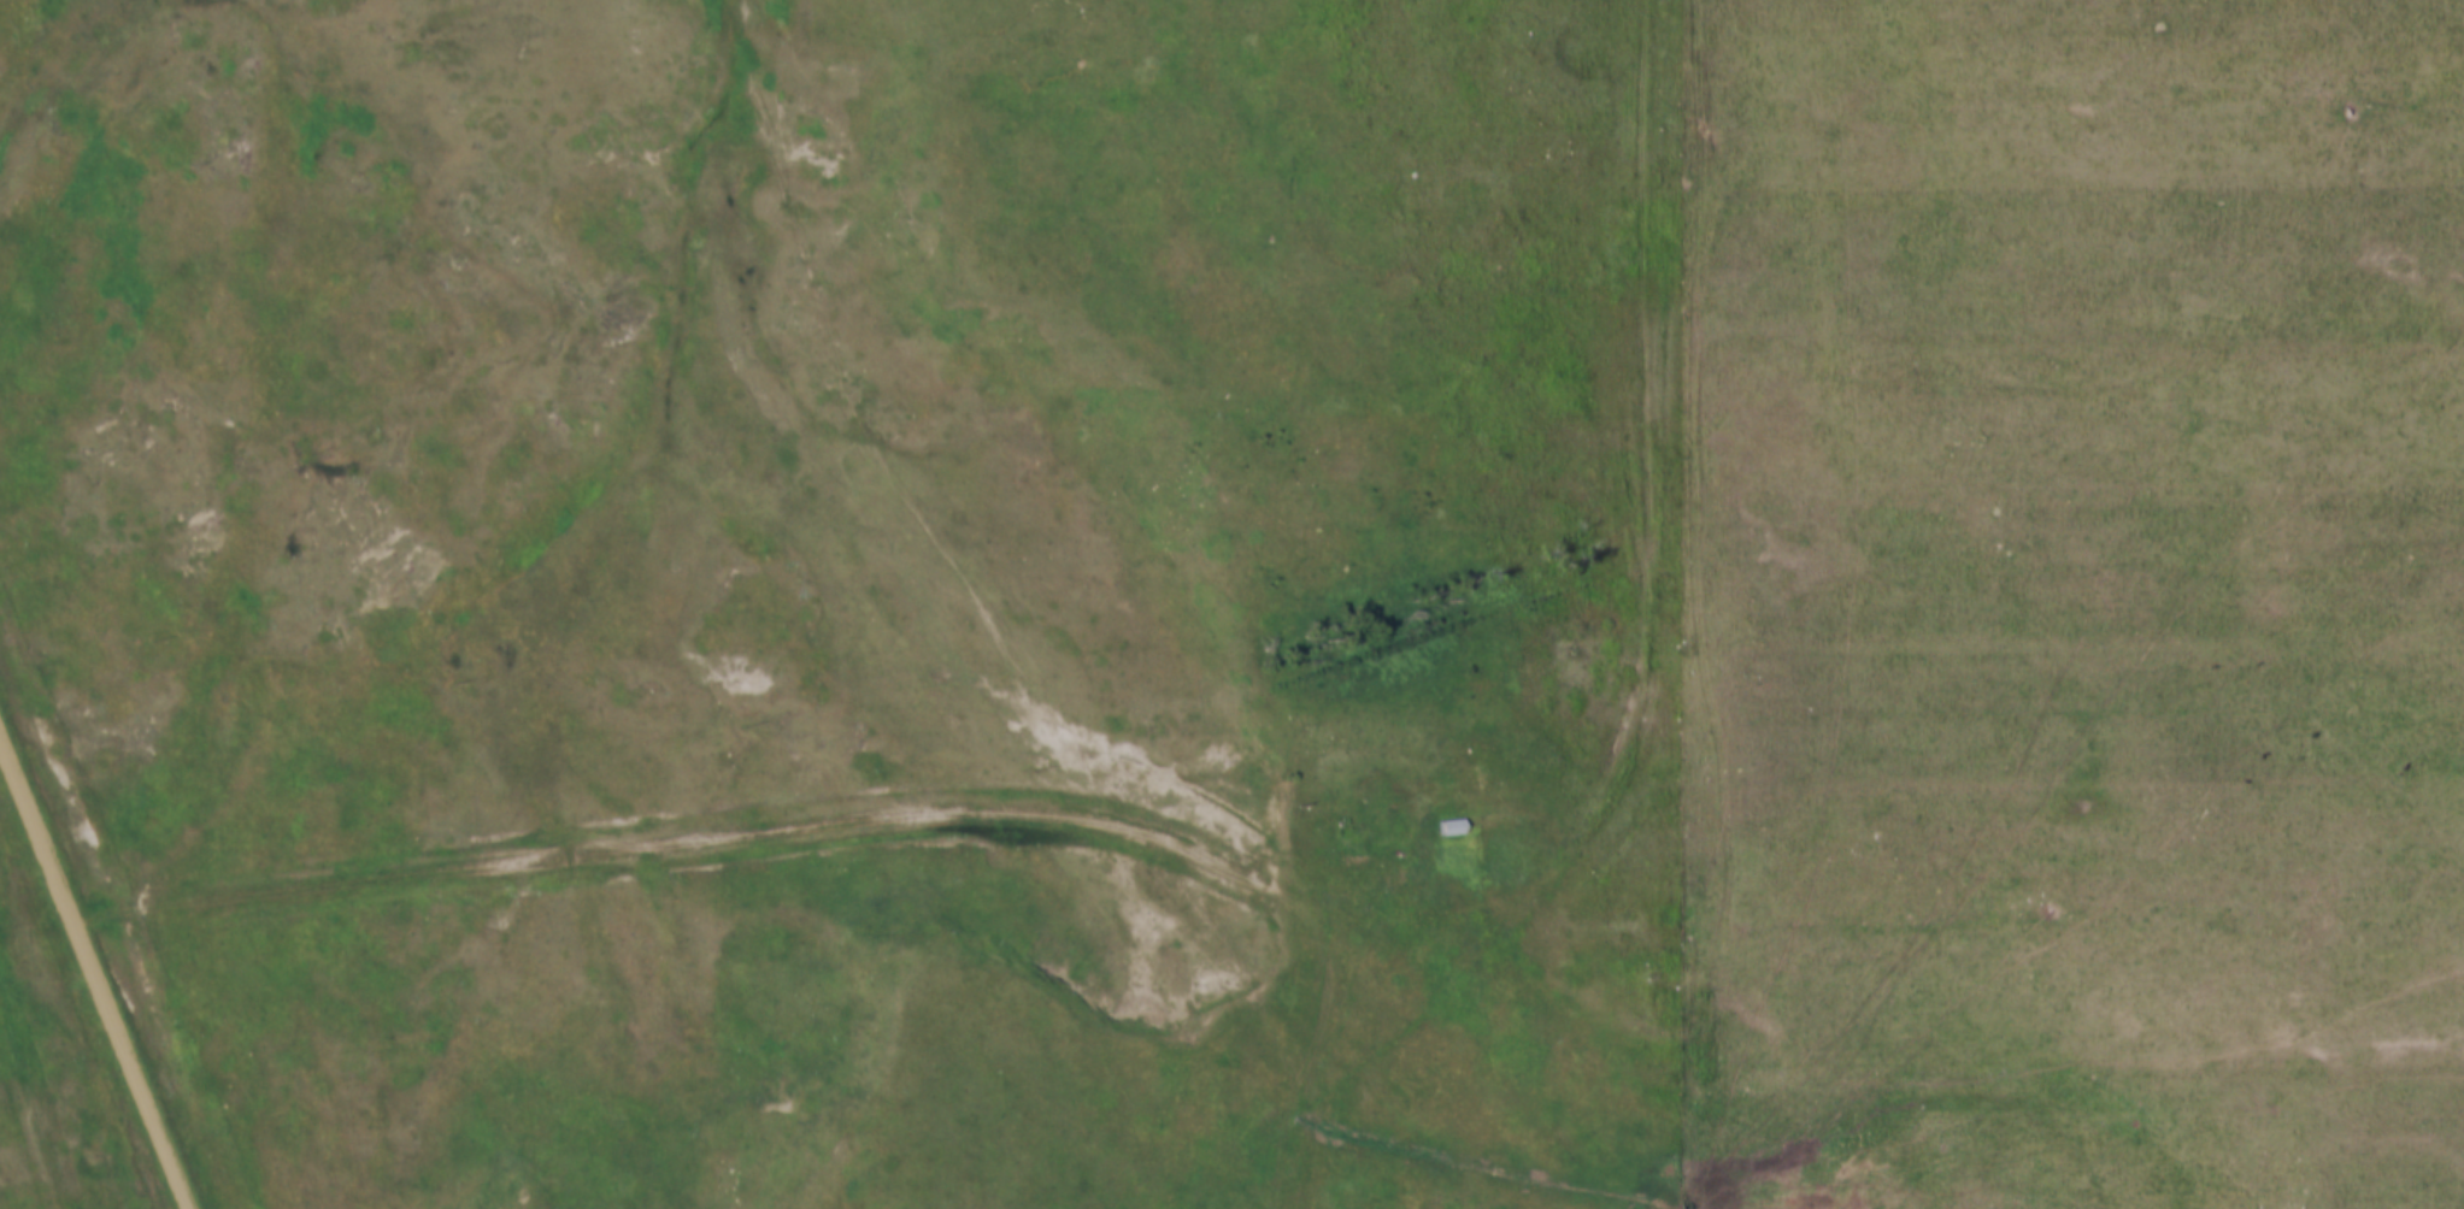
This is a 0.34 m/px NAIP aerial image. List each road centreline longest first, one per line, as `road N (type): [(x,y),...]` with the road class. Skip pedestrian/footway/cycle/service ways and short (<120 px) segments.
road 1 (track): [(1307,1208),(1312,1107),(1390,1048),(1539,904),(1651,731),(1658,651)]
road 2 (residential): [(0,731),(193,1208)]

